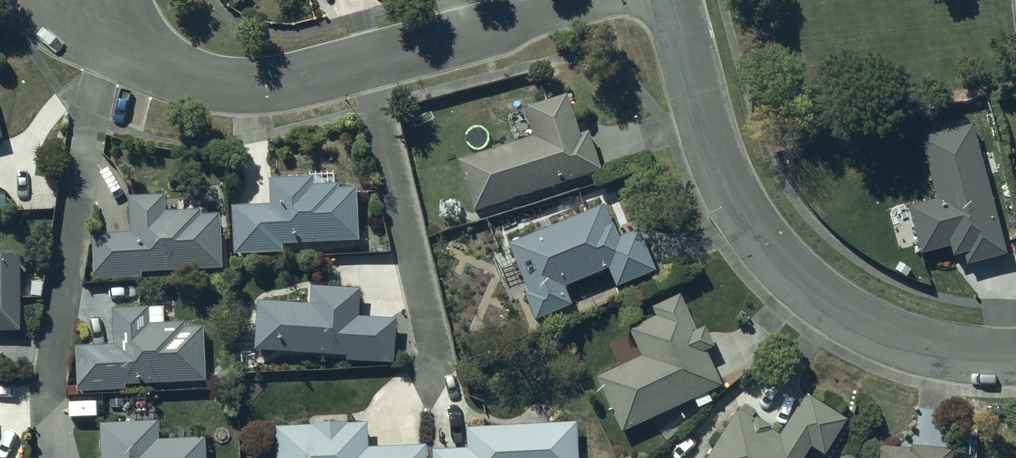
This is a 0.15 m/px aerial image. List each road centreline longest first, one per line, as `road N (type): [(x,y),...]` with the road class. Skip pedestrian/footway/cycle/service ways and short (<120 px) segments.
road 1 (residential): [(69,0),(149,57),(205,80),(277,88),(625,0)]
road 2 (residential): [(672,0),(725,183),(772,254),(845,314),(896,342),(948,353),(1015,353)]

